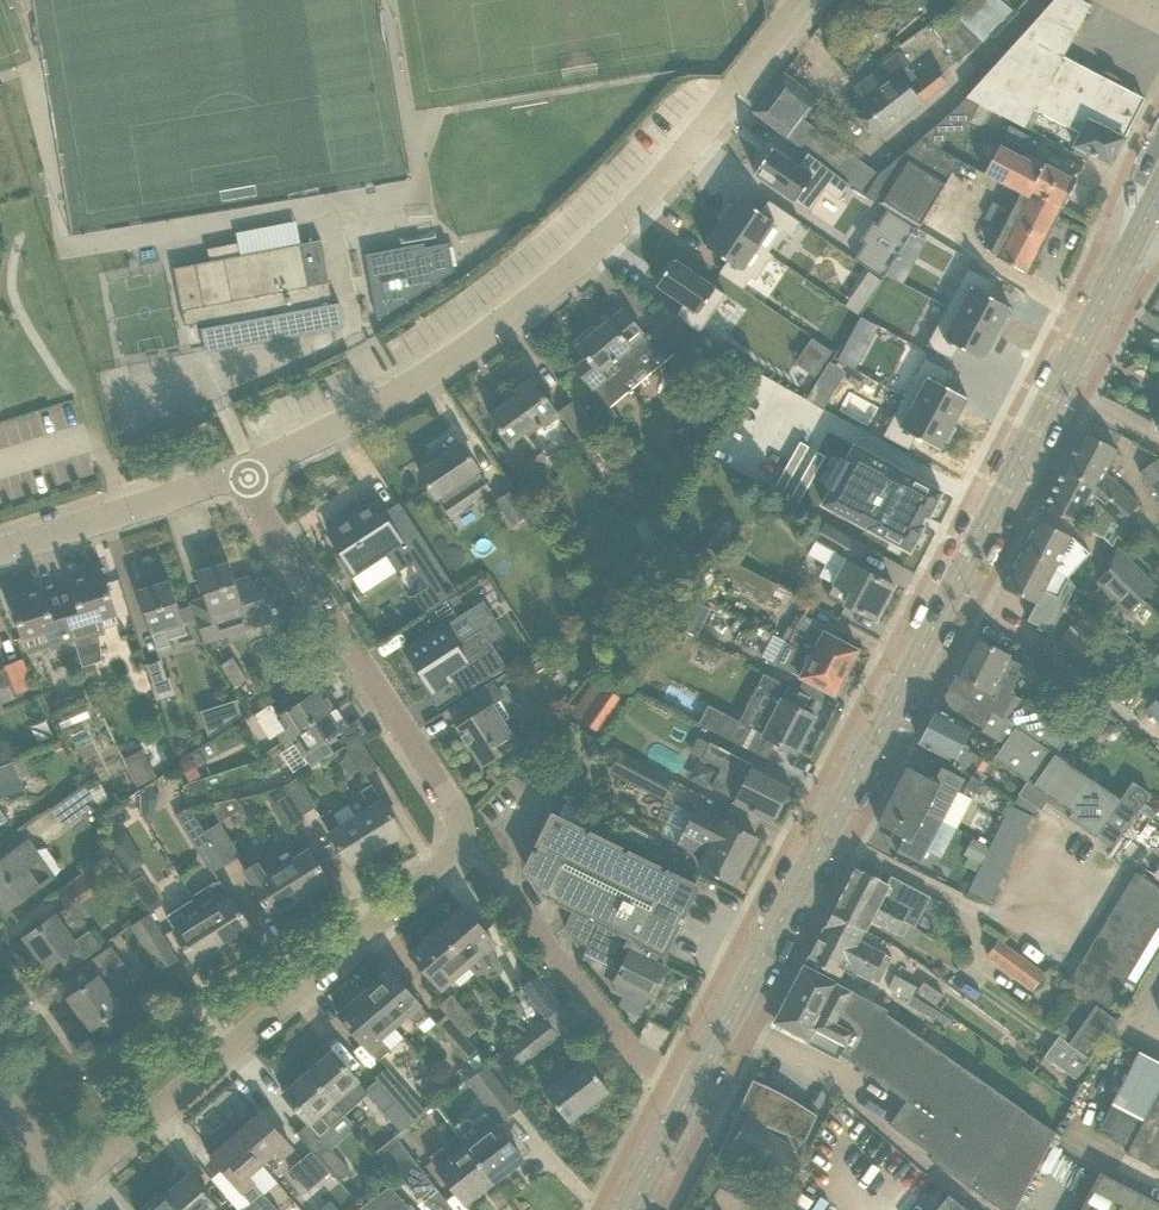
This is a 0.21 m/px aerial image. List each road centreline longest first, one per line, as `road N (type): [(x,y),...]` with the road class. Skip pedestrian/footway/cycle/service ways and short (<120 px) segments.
road 1 (tertiary): [(690,1088),(1019,450),(1158,199)]
road 2 (residential): [(245,478),(348,430),(563,288),(631,220),(814,0)]
road 3 (residential): [(72,1184),(461,838)]
road 4 (residential): [(461,838),(451,799),(245,478)]
road 5 (residential): [(690,1088),(634,1049),(503,879),(461,838)]
road 6 (residential): [(0,554),(245,478)]
road 7 (tertiary): [(628,1209),(690,1088)]

